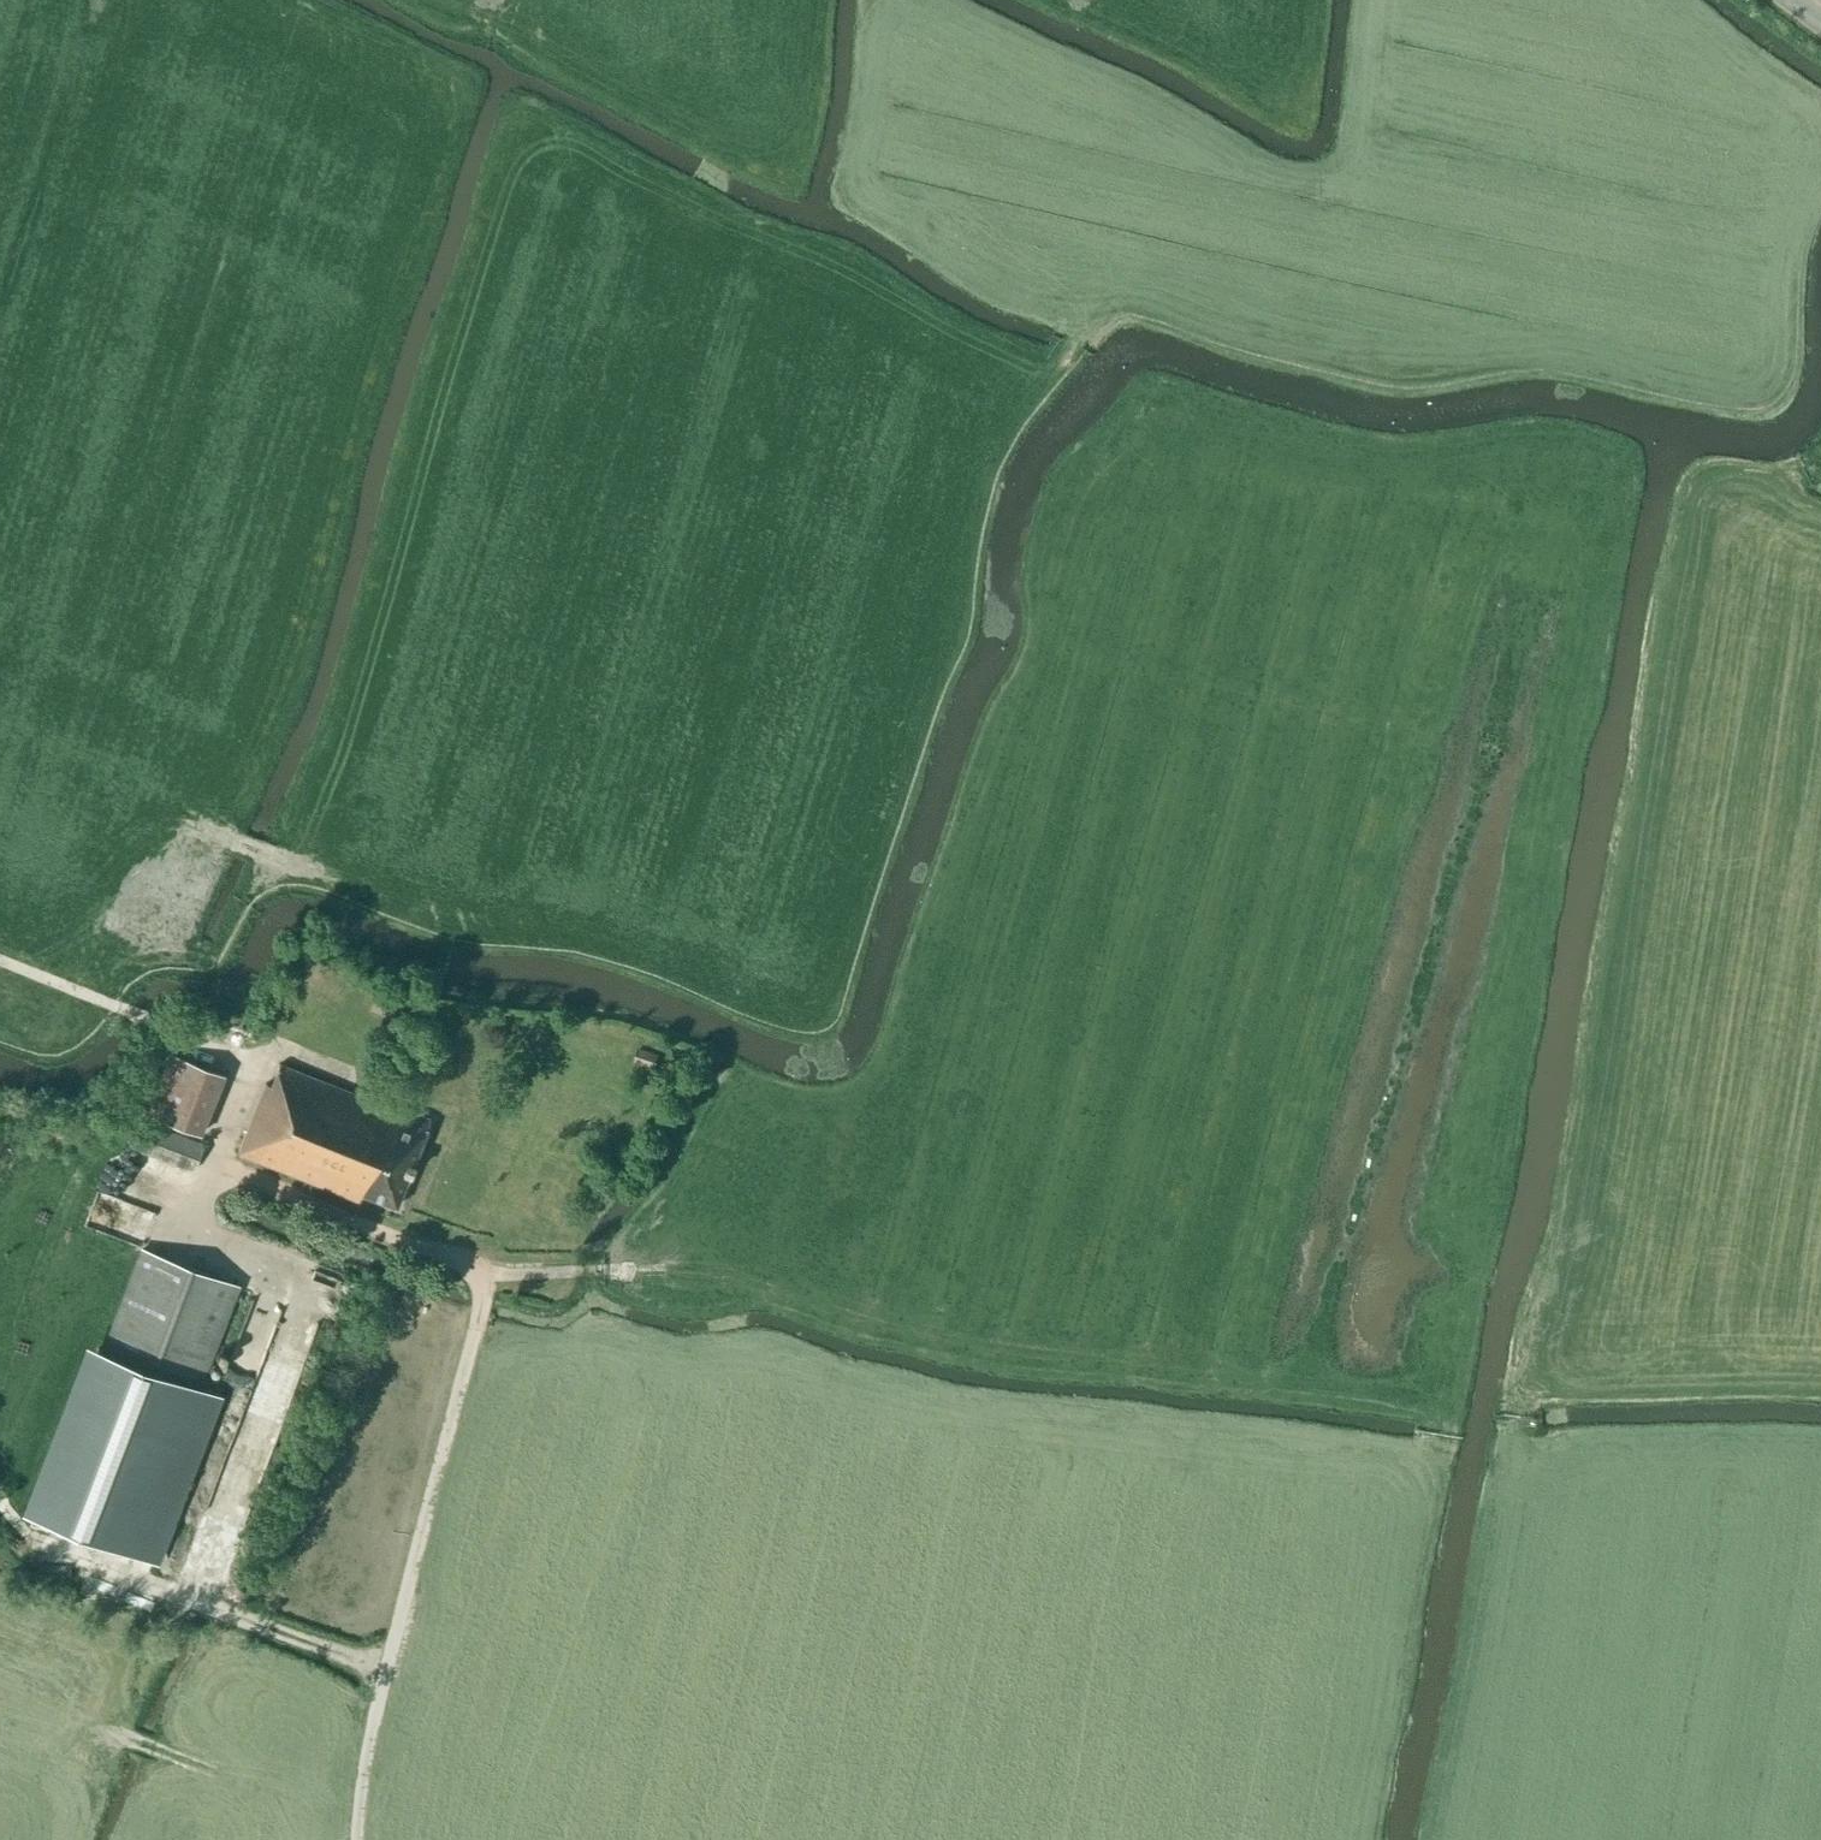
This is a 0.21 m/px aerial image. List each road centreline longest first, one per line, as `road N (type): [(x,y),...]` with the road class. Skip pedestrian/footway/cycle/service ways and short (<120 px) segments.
road 1 (unclassified): [(124,1007),(248,1060),(219,1156),(493,1270),(368,1768),(365,1839)]
road 2 (track): [(124,1007),(0,959)]

